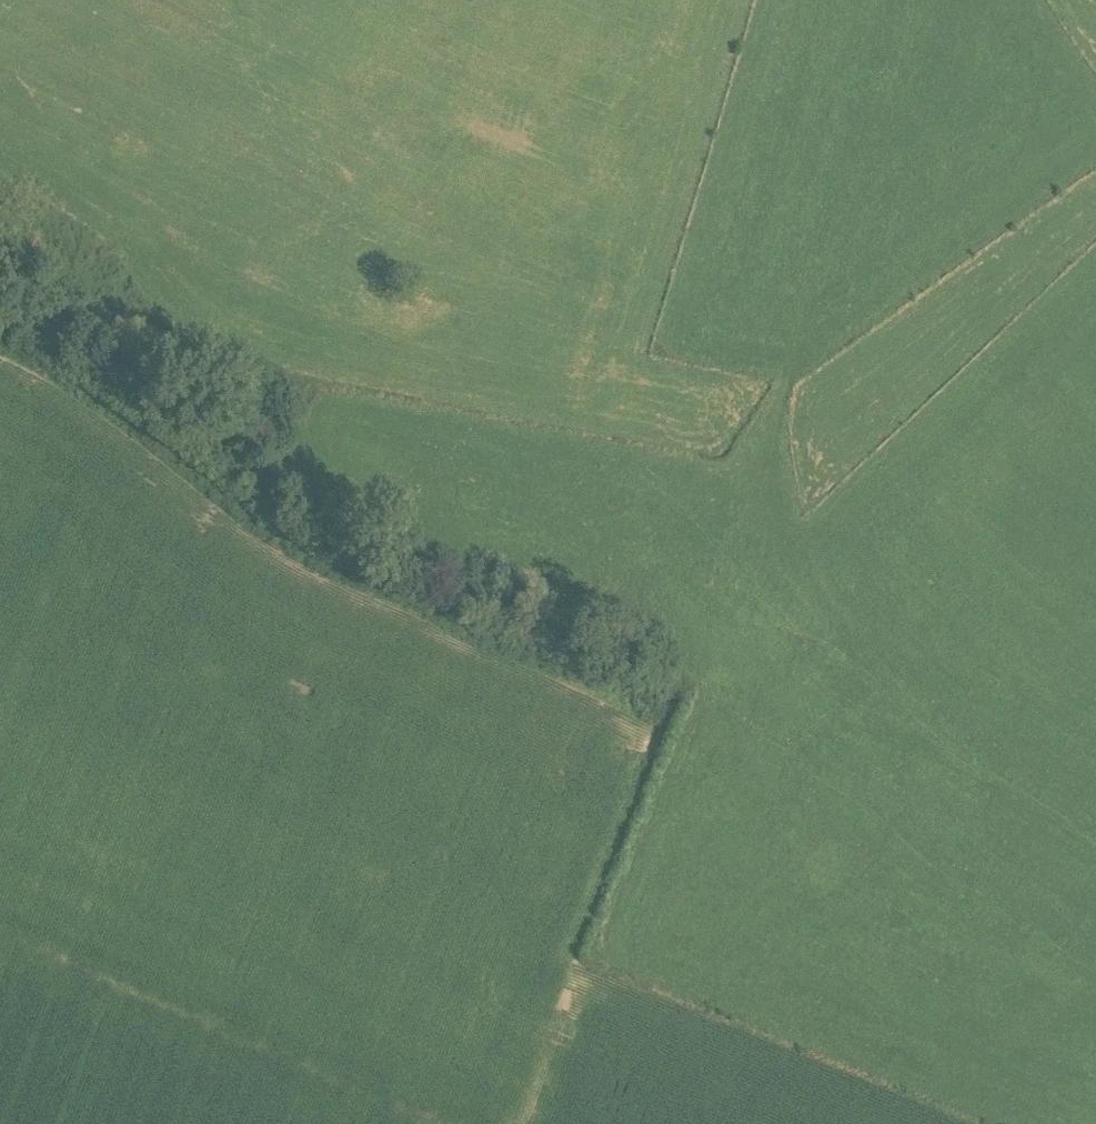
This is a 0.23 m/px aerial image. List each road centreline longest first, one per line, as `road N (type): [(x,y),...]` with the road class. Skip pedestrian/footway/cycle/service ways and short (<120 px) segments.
road 1 (track): [(0,936),(458,1123)]
road 2 (track): [(513,1123),(531,1105),(640,728),(671,689),(693,693)]

